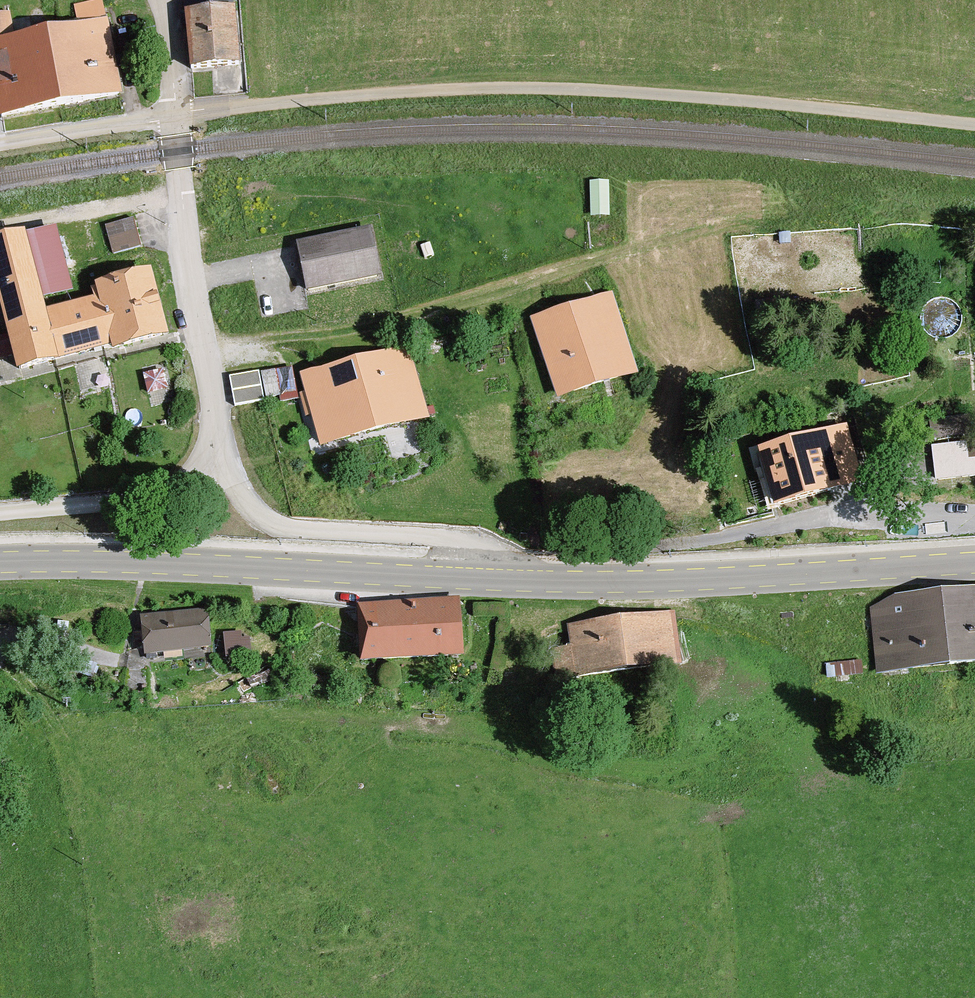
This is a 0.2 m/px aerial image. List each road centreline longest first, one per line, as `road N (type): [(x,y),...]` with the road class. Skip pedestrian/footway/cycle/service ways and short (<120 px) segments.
road 1 (track): [(974,806),(727,814),(424,770),(126,754),(0,673)]
road 2 (unclassified): [(173,114),(527,87),(974,123)]
road 3 (track): [(213,353),(404,321),(636,247),(765,216)]
road 4 (primary): [(498,578),(0,564)]
road 5 (primary): [(974,563),(498,578)]
road 6 (residential): [(215,456),(213,353),(195,284),(173,114)]
road 7 (residential): [(498,578),(497,560),(461,540),(277,528),(253,511),(215,456)]
road 8 (unclassified): [(0,514),(168,496),(215,456)]
road 9 (unclassified): [(0,143),(173,114)]

